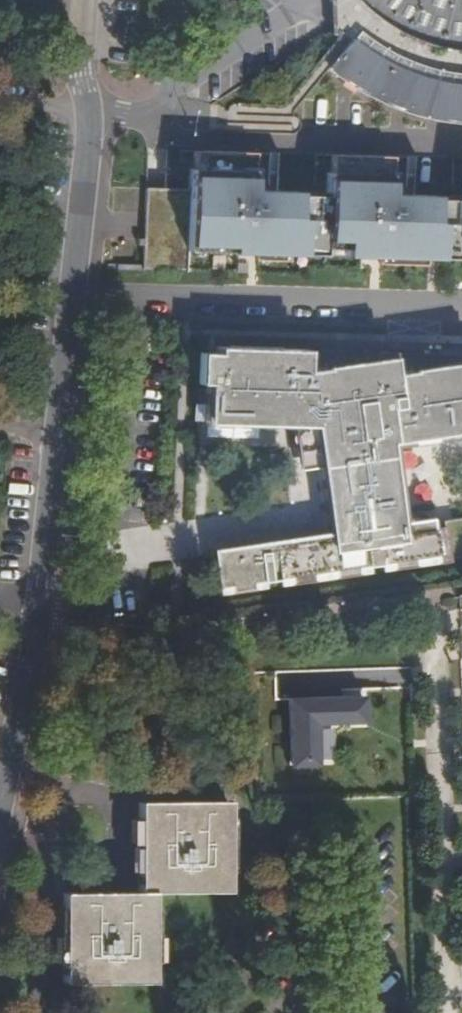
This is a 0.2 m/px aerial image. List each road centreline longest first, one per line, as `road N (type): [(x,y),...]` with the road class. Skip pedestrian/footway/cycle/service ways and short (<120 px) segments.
road 1 (residential): [(72,297),(44,579),(0,806)]
road 2 (residential): [(437,590),(448,1012)]
road 3 (residential): [(72,297),(461,310)]
road 4 (residential): [(87,0),(86,167),(72,297)]
road 5 (residential): [(37,1012),(47,824),(0,812)]

